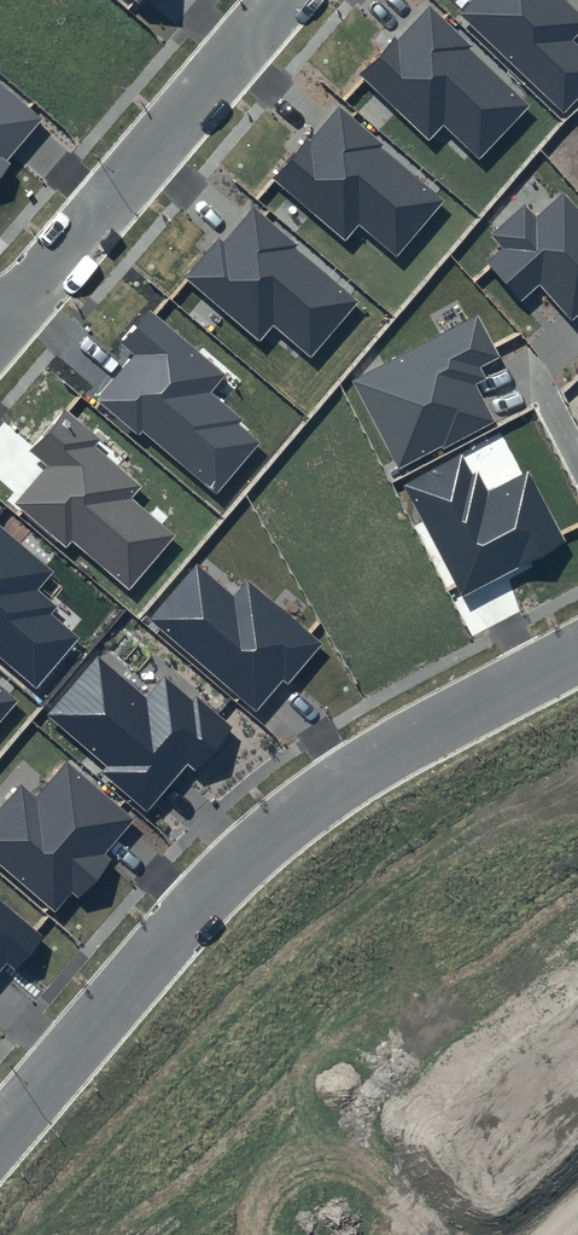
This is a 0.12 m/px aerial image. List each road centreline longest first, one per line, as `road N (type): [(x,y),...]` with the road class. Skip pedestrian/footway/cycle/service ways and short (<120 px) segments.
road 1 (residential): [(577,651),(385,753),(292,816),(209,891),(0,1132)]
road 2 (residential): [(0,329),(285,0)]

